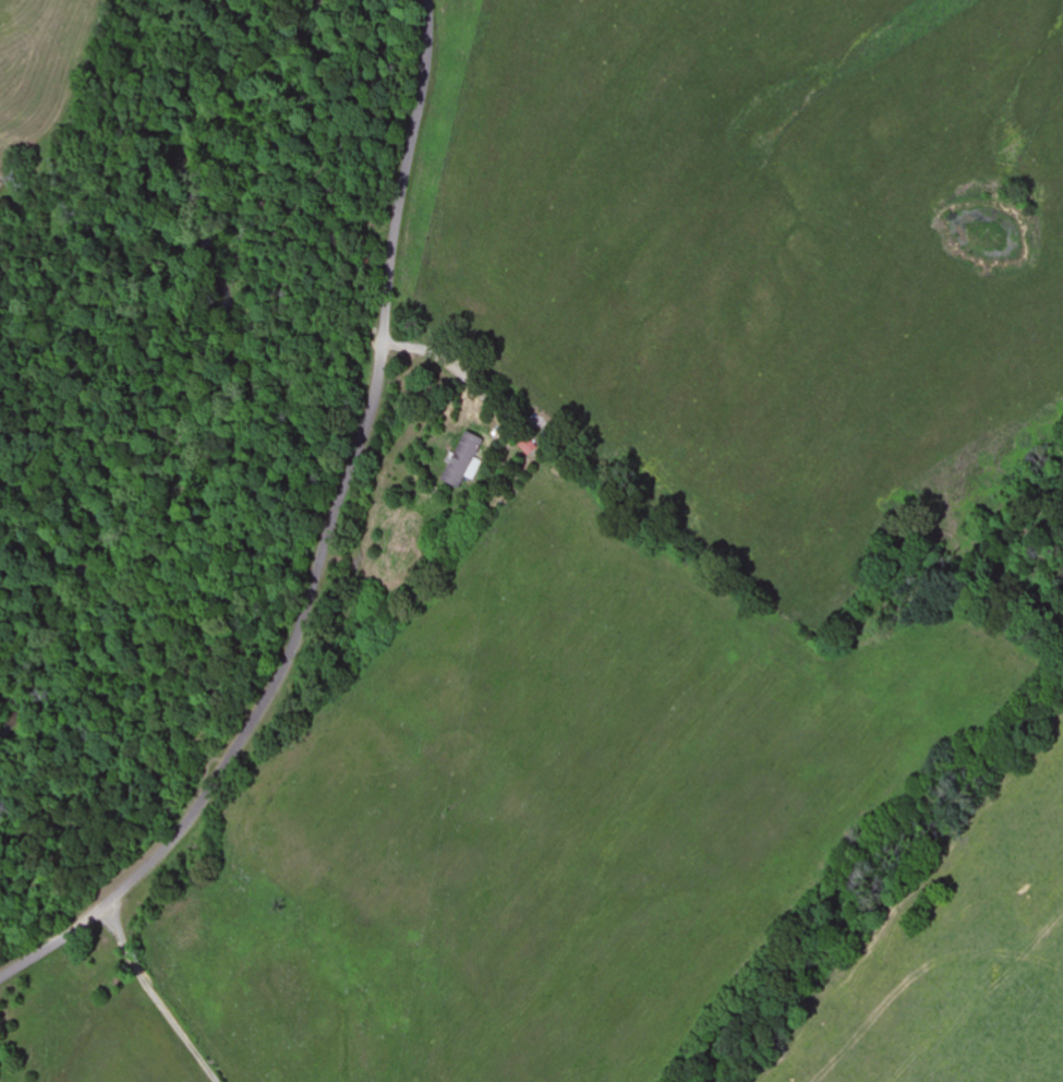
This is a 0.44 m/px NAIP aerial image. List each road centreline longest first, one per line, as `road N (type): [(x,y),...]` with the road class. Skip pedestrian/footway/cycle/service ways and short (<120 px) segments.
road 1 (residential): [(0,976),(70,931),(191,822),(235,768),(271,700),(374,423),(388,251),(427,62),(427,0)]

